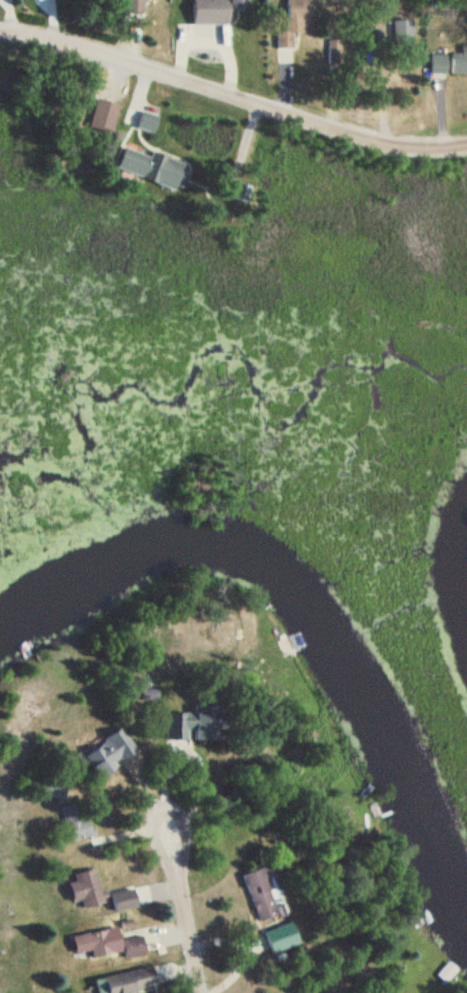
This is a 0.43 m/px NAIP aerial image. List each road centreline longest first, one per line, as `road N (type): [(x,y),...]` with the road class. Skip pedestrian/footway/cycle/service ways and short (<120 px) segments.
road 1 (residential): [(466,143),(403,146),(0,26)]
road 2 (residential): [(200,992),(186,819),(170,789)]

